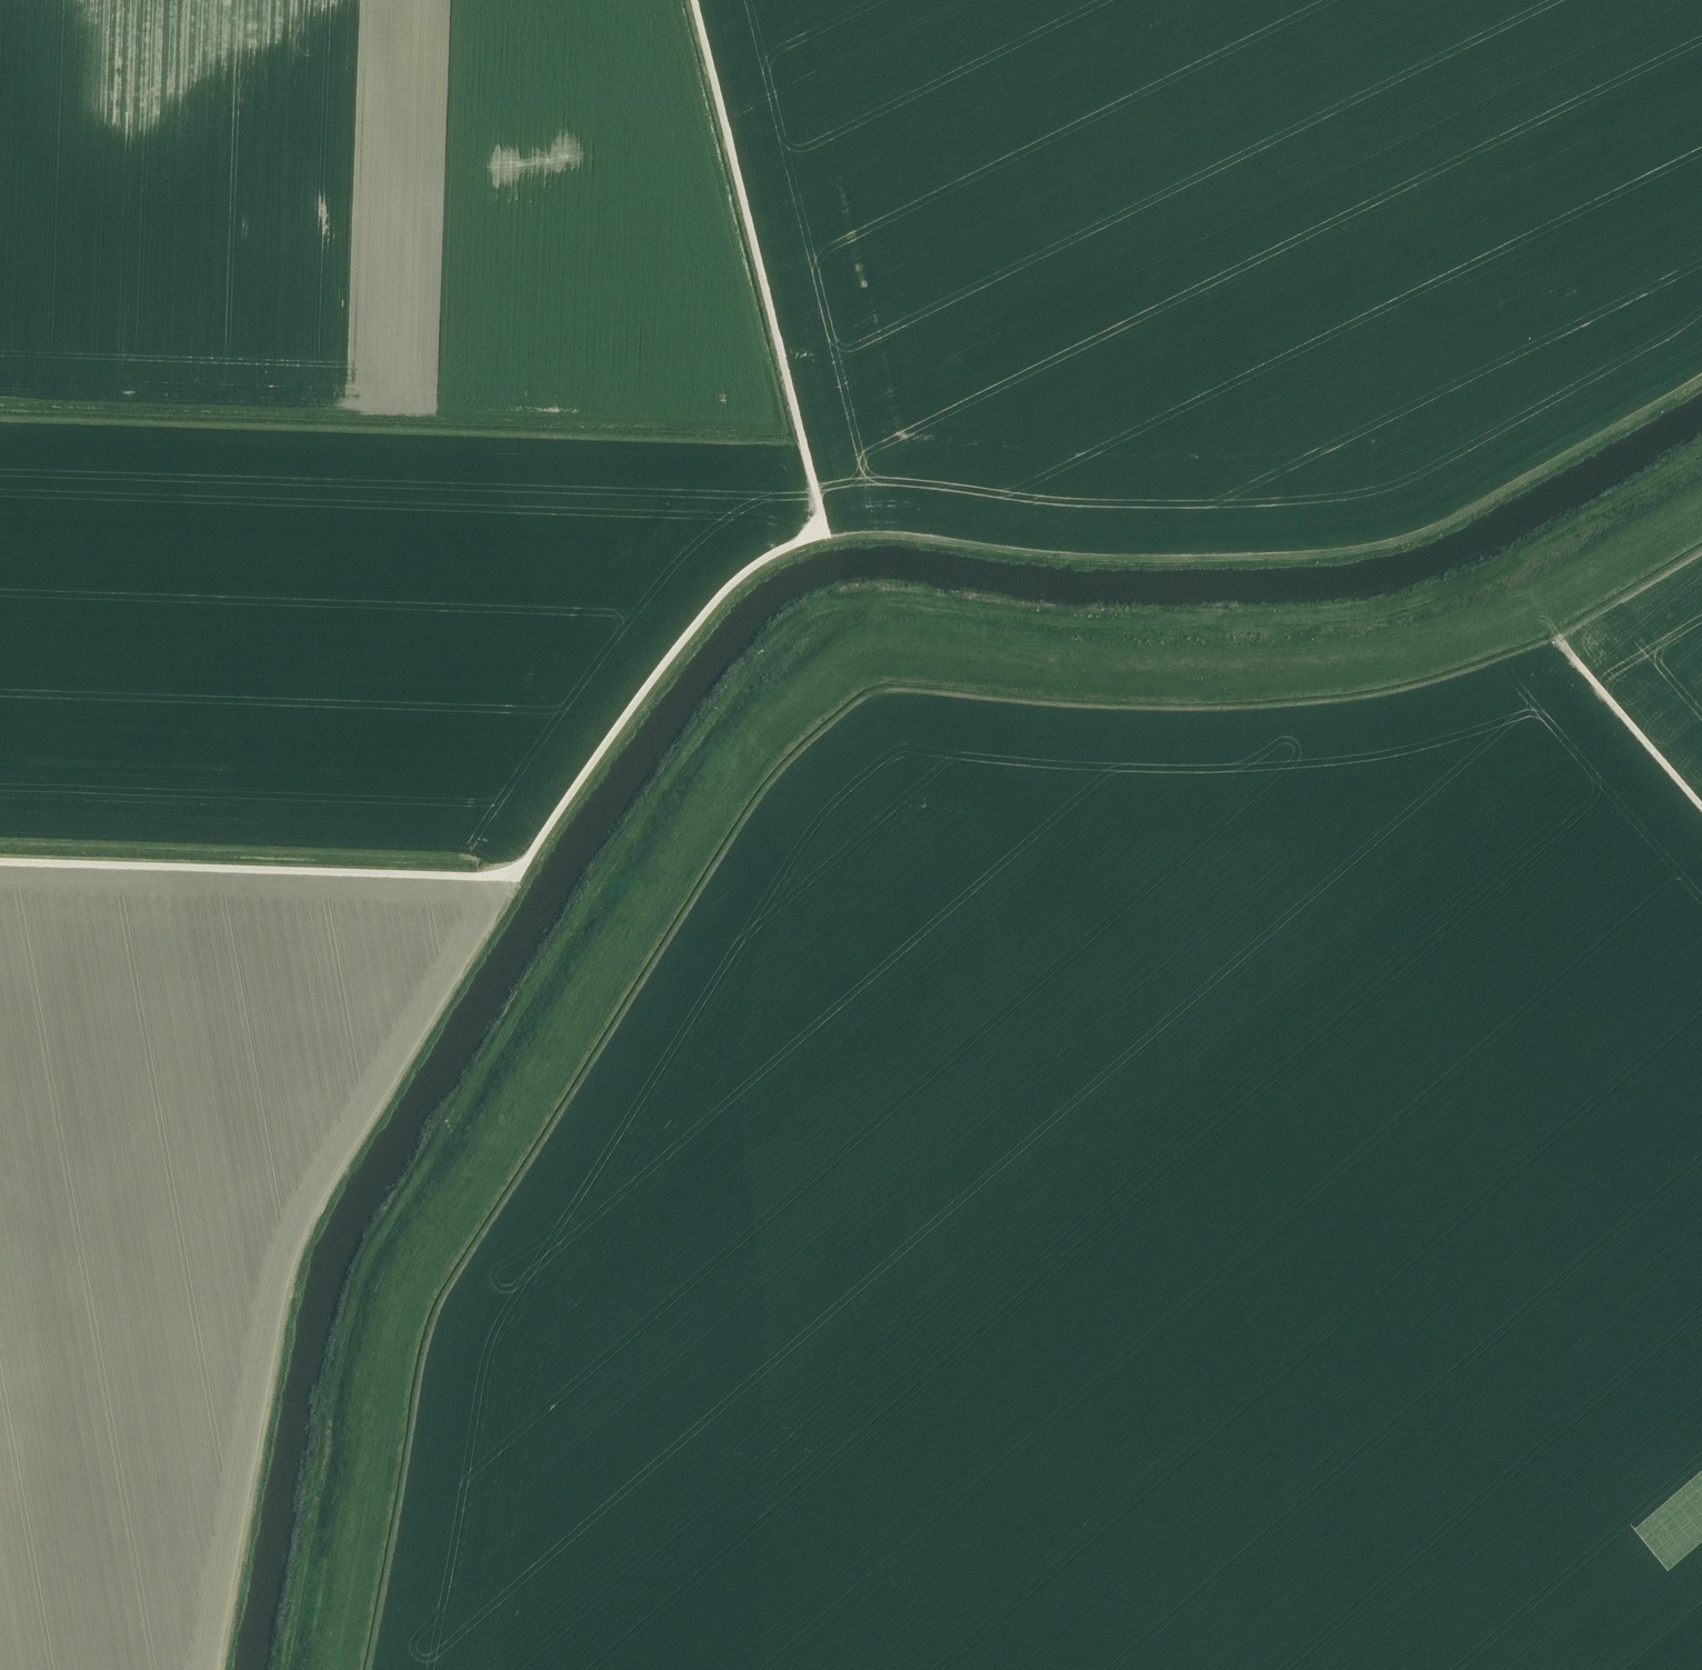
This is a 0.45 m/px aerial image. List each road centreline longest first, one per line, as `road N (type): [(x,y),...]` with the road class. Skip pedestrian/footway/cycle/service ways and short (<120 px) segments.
road 1 (unclassified): [(822,535),(693,0)]
road 2 (track): [(0,860),(517,877)]
road 3 (track): [(517,877),(580,778),(728,585),(754,564),(822,535)]

